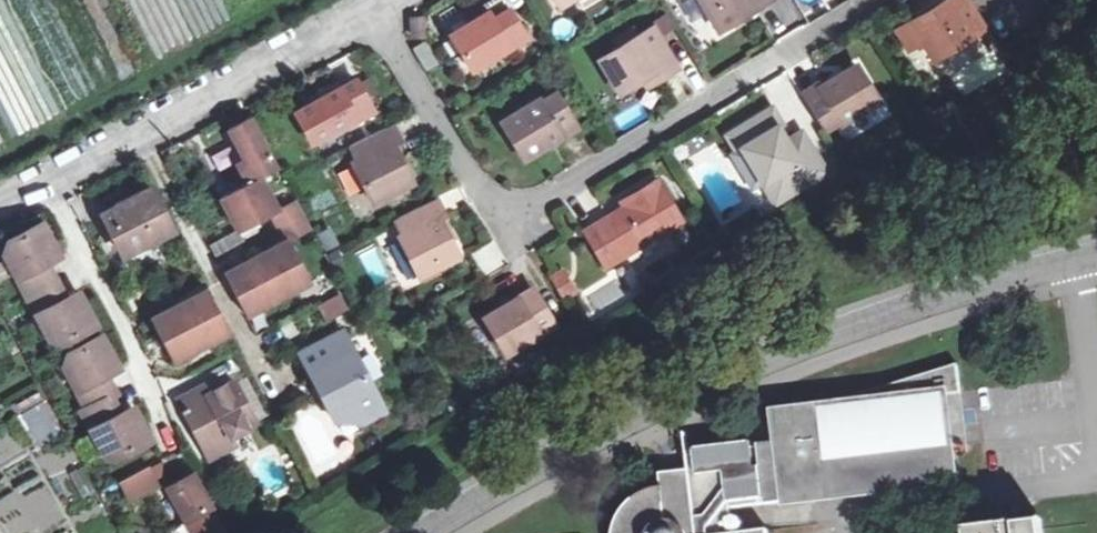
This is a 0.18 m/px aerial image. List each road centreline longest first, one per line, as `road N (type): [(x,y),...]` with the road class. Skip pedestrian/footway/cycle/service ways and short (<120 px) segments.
road 1 (tertiary): [(1096,254),(827,334),(484,494),(419,532)]
road 2 (residential): [(373,16),(505,224),(885,0)]
road 3 (residential): [(0,198),(373,16)]

